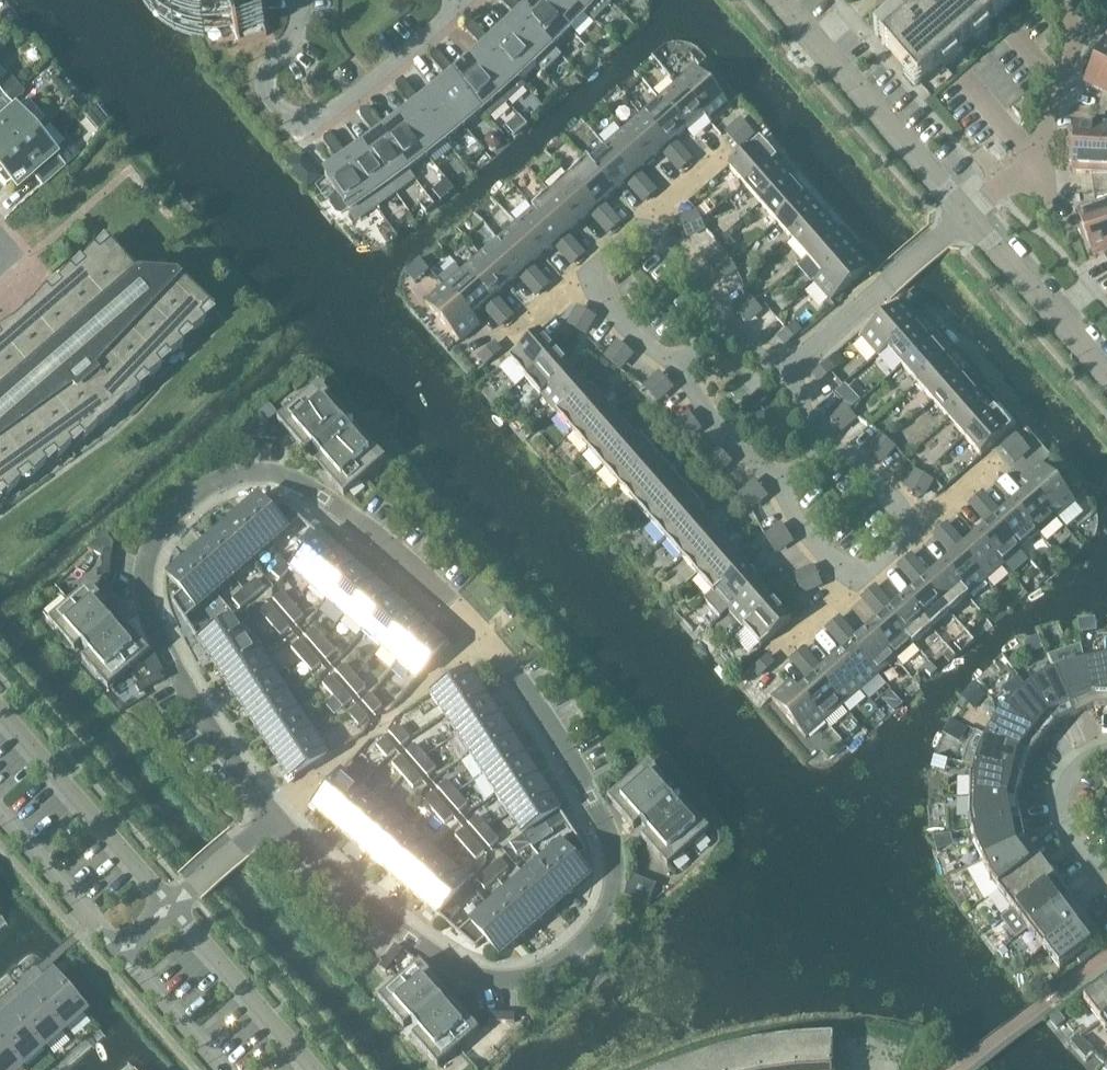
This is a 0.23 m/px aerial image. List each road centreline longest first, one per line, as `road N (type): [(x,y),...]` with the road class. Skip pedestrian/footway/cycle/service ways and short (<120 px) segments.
road 1 (residential): [(272,821),(381,922),(485,980),(531,976),(574,954),(614,894),(613,850),(564,750),(481,637)]
road 2 (residential): [(272,821),(191,705),(148,592),(149,559),(189,503),(227,480),(271,478),(316,496),(411,569),(481,637)]
road 3 (residential): [(867,582),(832,560),(769,464),(731,435),(678,365),(611,306),(597,276)]
road 4 (residential): [(971,214),(777,0)]
road 5 (residential): [(1052,0),(1080,37),(1062,122),(1032,169),(971,214)]
road 6 (residential): [(168,911),(0,718)]
road 7 (residential): [(784,379),(971,214)]
road 8 (residential): [(784,379),(831,446),(887,492),(910,545)]
road 9 (residential): [(306,1069),(168,911)]
road 10 (residential): [(1106,369),(971,214)]
road 11 (residential): [(642,236),(667,246),(725,325),(784,379)]
road 12 (residential): [(0,823),(119,956)]
road 13 (residential): [(326,115),(458,4)]
road 14 (residential): [(301,0),(292,44),(266,86),(290,118),(326,115)]
road 15 (residential): [(1106,882),(1068,829),(1063,804),(1077,768),(1106,751)]
road 16 (residential): [(119,956),(216,1069)]
road 17 (residential): [(272,821),(168,911)]

